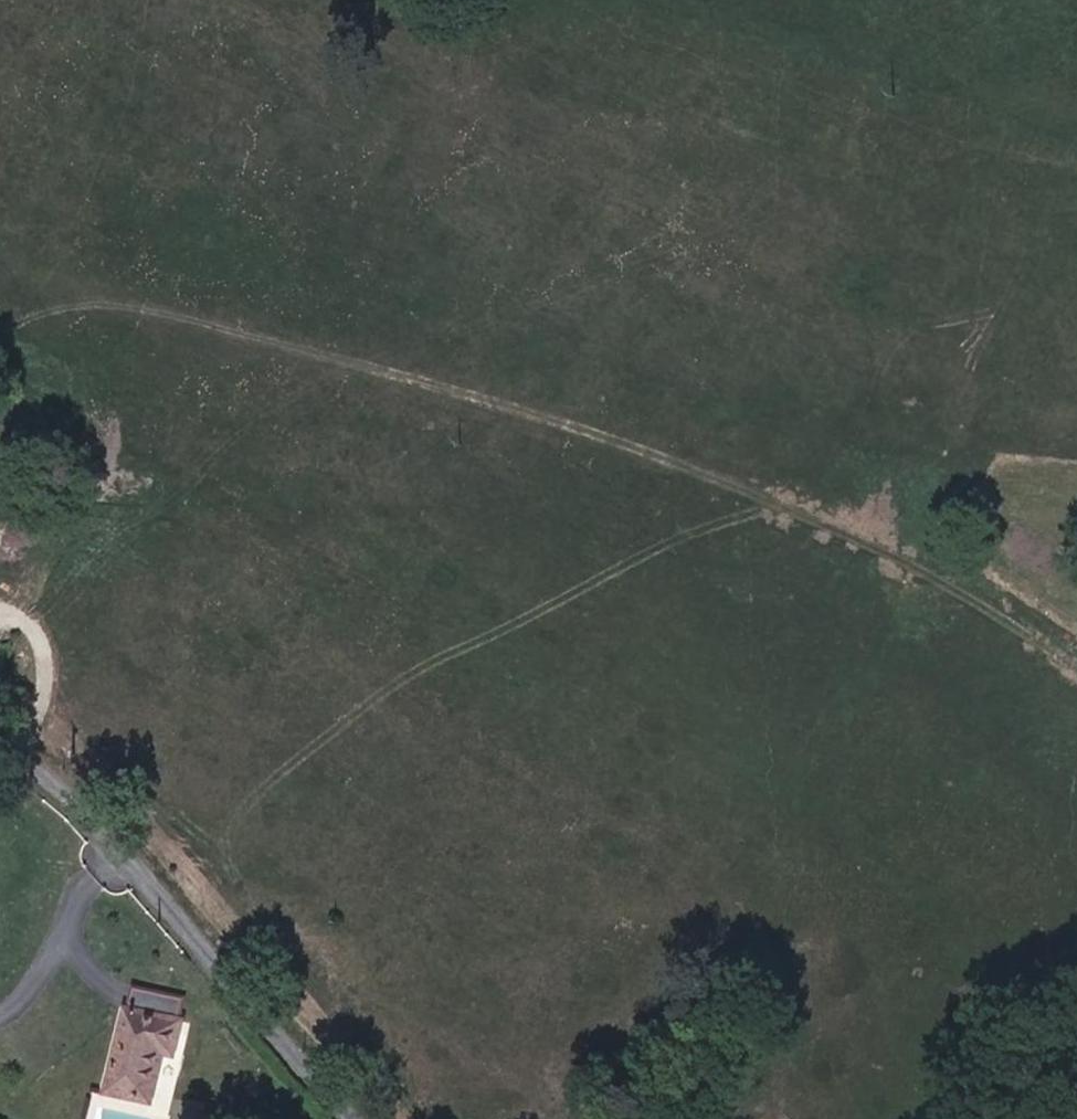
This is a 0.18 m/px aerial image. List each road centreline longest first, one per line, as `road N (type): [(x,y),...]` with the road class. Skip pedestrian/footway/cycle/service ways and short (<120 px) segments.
road 1 (residential): [(0,748),(141,869),(362,1118)]

